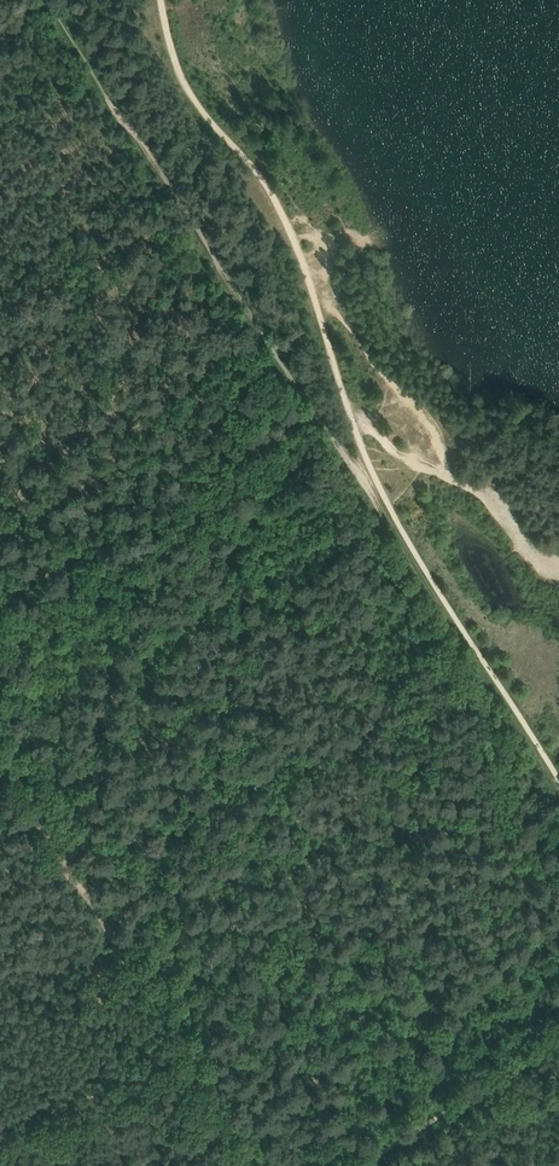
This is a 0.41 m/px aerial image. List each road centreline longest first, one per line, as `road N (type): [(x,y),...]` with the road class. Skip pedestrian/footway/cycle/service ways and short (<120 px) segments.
road 1 (track): [(356,471),(38,0)]
road 2 (track): [(558,1032),(361,1165)]

